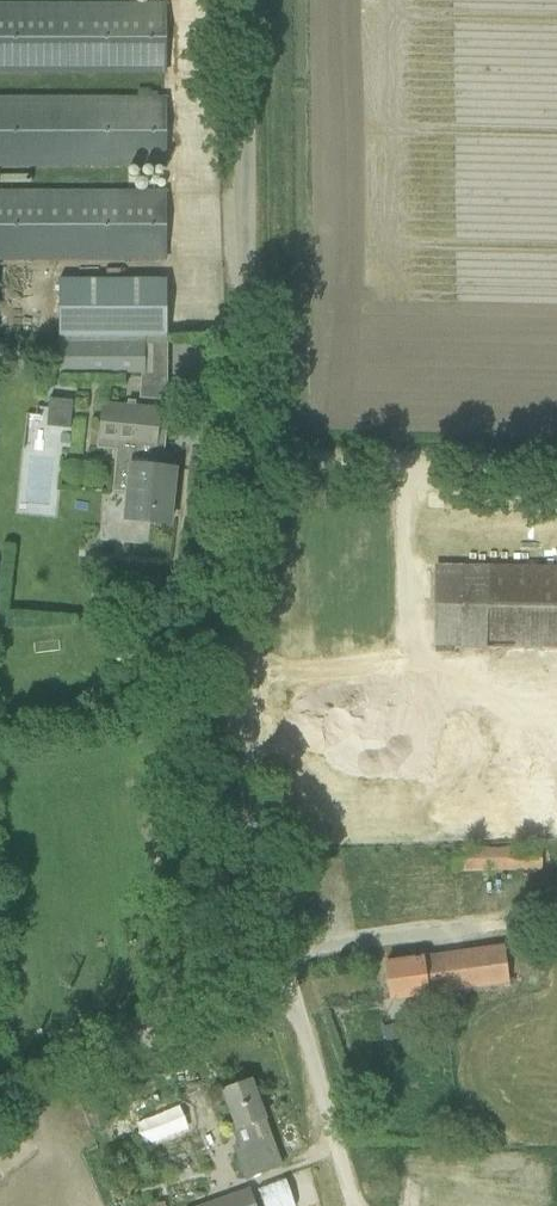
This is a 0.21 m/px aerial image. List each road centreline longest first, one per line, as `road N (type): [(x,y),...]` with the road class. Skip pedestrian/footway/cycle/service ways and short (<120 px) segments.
road 1 (unclassified): [(286,987),(240,717),(244,0)]
road 2 (track): [(556,463),(239,459)]
road 3 (unclassified): [(0,1089),(286,987)]
road 4 (unclassified): [(353,1205),(286,987)]

